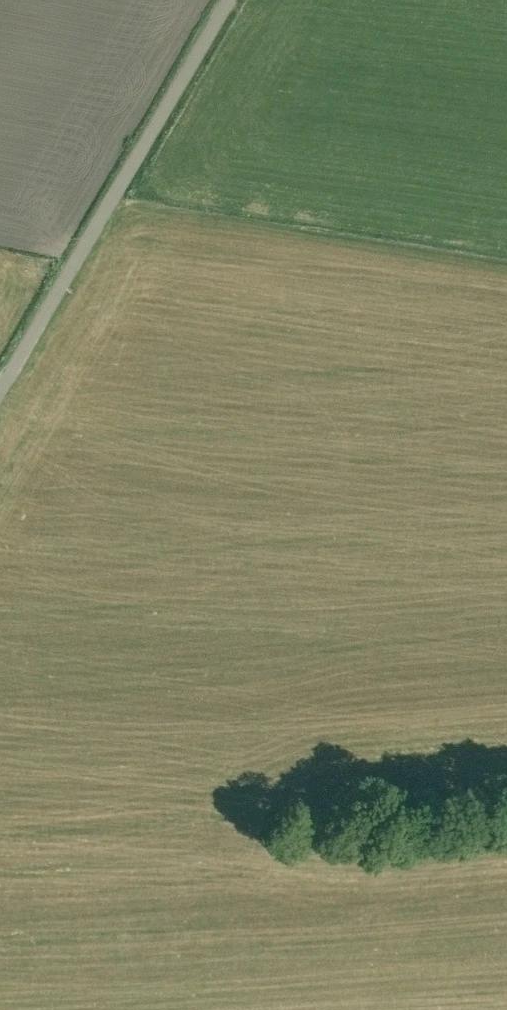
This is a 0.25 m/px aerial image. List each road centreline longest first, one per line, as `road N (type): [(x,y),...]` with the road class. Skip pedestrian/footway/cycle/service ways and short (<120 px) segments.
road 1 (unclassified): [(0,385),(225,0)]

